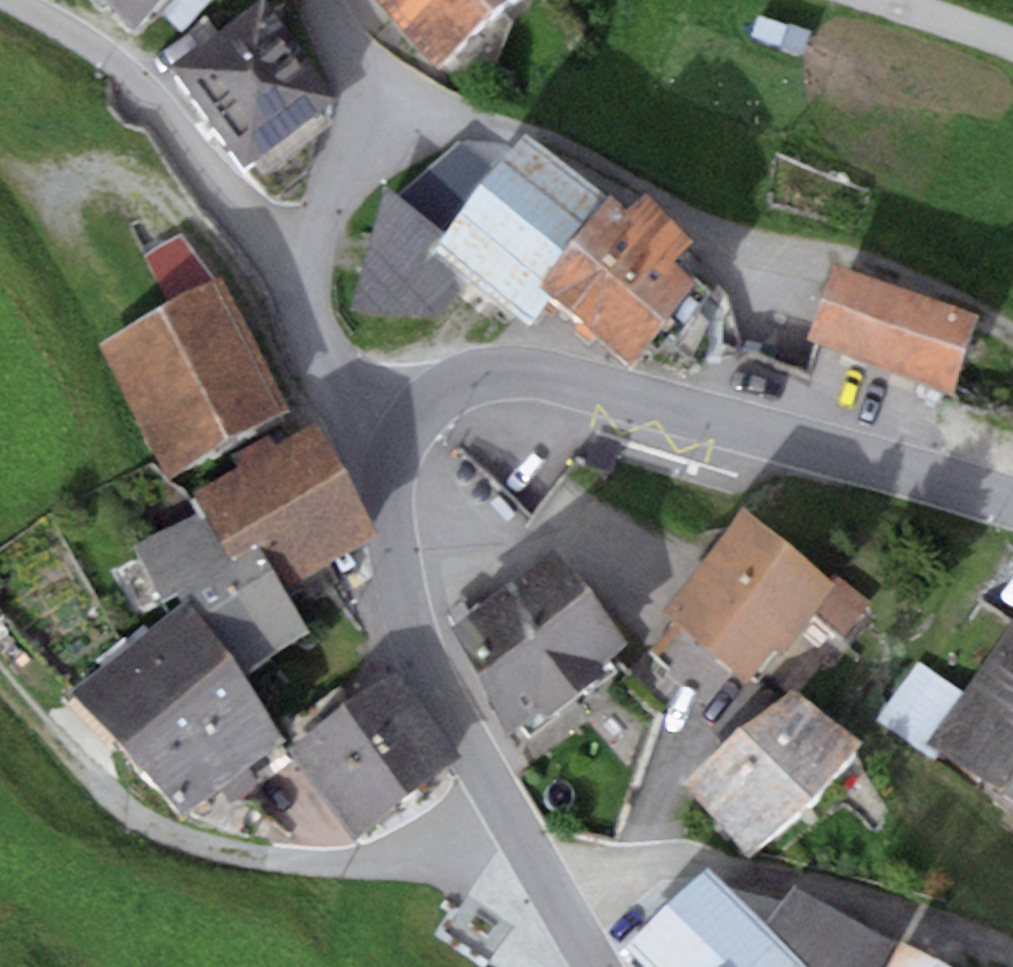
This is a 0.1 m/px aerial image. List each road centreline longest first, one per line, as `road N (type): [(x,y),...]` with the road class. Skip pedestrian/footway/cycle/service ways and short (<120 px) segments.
road 1 (track): [(0,675),(140,825),(272,867),(432,871),(524,856),(687,861),(882,911),(1012,957)]
road 2 (unclassified): [(1012,499),(484,379),(406,394),(388,431)]
road 3 (unclassified): [(388,431),(404,600),(524,856),(594,966)]
road 4 (residential): [(316,0),(357,91),(353,143),(310,245),(305,288),(333,356),(388,431)]
road 5 (track): [(305,263),(272,247),(243,217),(128,70),(17,0)]

